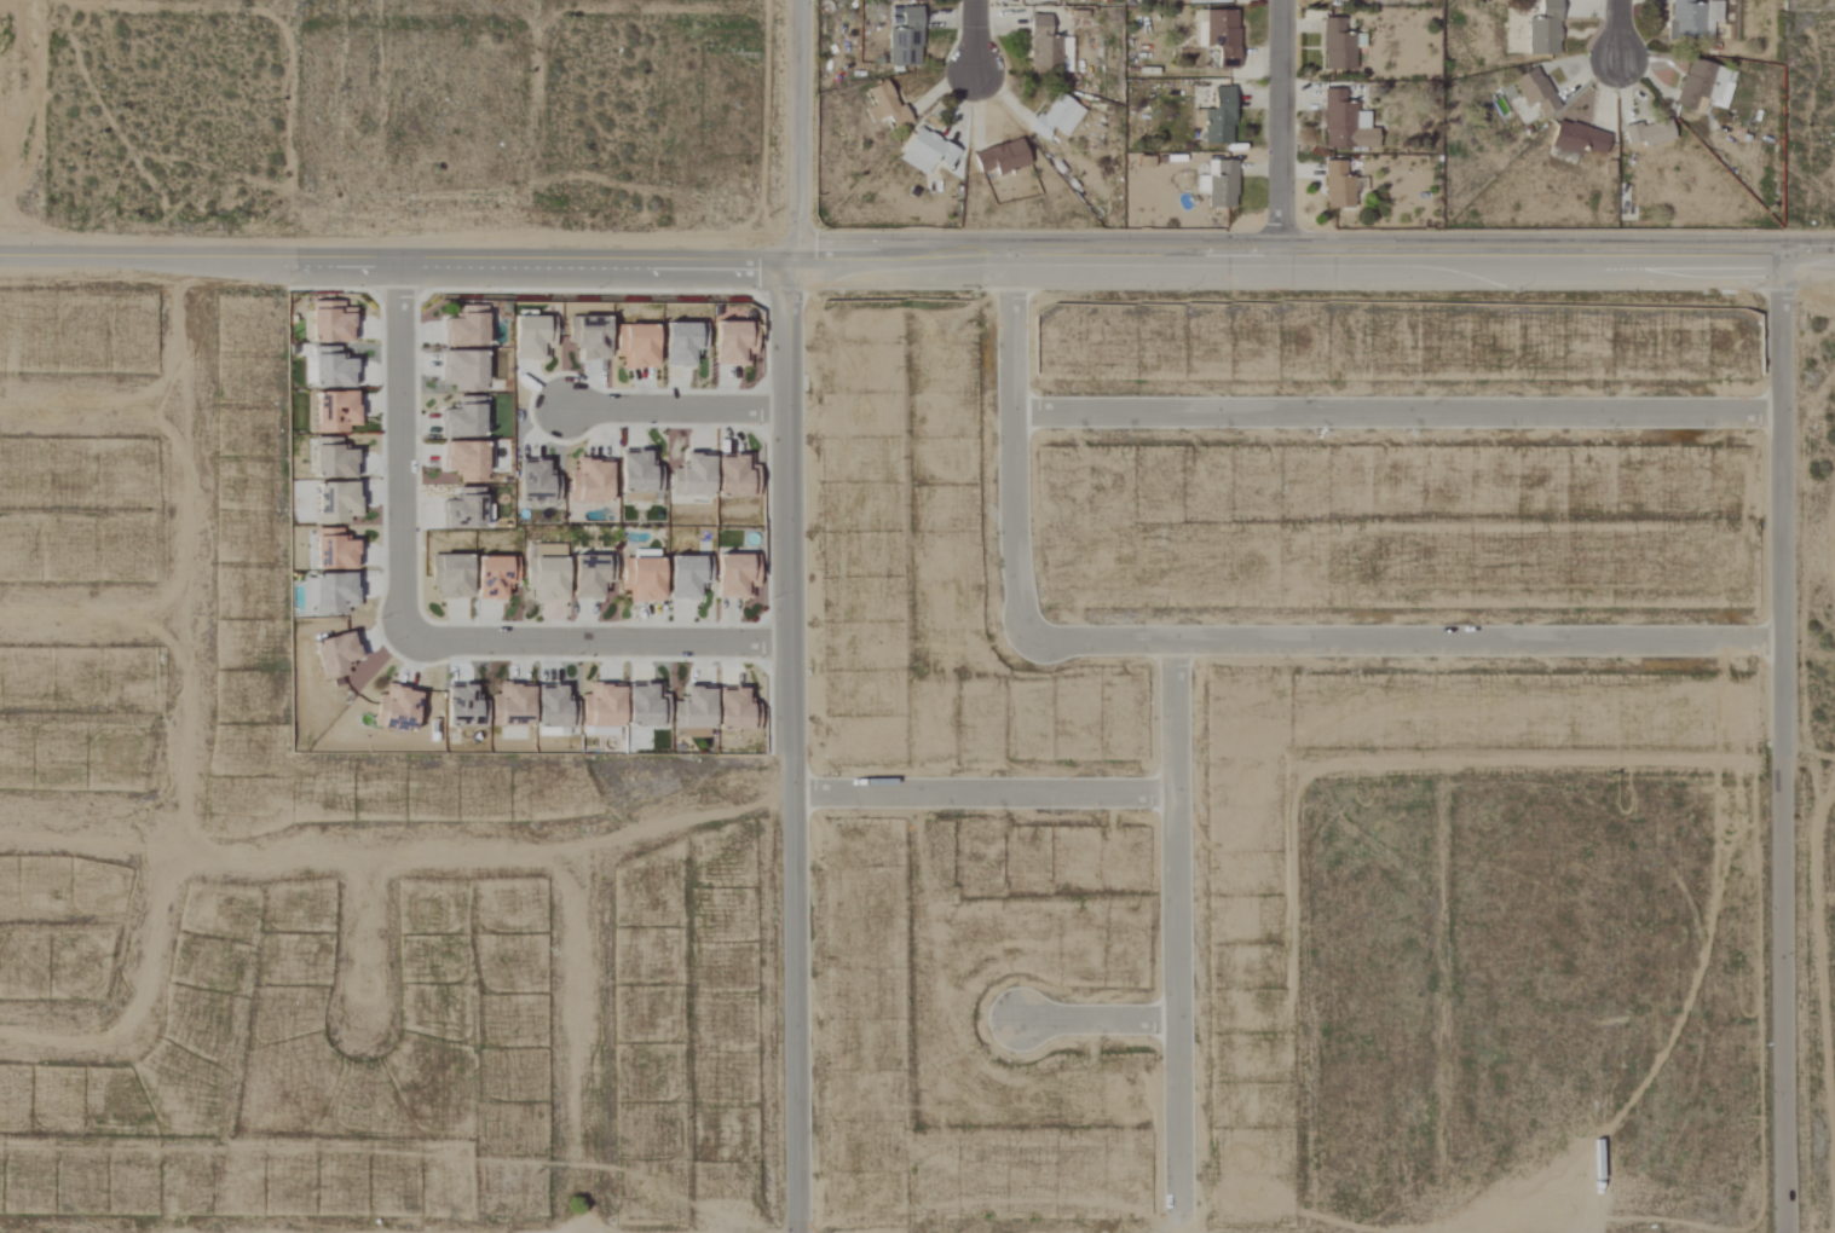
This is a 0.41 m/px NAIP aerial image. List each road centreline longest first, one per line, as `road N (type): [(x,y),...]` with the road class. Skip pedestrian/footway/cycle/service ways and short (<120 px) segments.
road 1 (tertiary): [(1781,247),(1012,248),(831,259),(801,270),(0,270)]
road 2 (residential): [(800,1232),(789,301),(801,270),(802,0)]
road 3 (residential): [(1781,247),(1789,1232)]
road 4 (residential): [(0,833),(167,838),(197,857),(579,855),(676,818),(794,792)]
road 5 (residential): [(187,272),(189,740),(125,1035)]
road 6 (residential): [(1782,413),(1015,411)]
road 7 (residential): [(1785,643),(1033,635)]
road 8 (residential): [(1178,637),(1181,1232)]
road 9 (residential): [(1012,248),(1014,567),(1033,635)]
road 10 (residential): [(792,644),(405,636)]
road 11 (residential): [(1179,794),(794,792)]
road 12 (residential): [(579,855),(587,1232)]
road 13 (residential): [(399,272),(405,636)]
road 14 (residential): [(1279,245),(1279,0)]
road 15 (residential): [(790,407),(566,410)]
road 16 (residential): [(0,615),(189,613)]
road 17 (residential): [(187,409),(0,409)]
road 18 (residential): [(365,855),(368,1029)]
road 19 (residential): [(1181,1020),(1016,1019)]
road 20 (residential): [(0,1034),(125,1035)]

